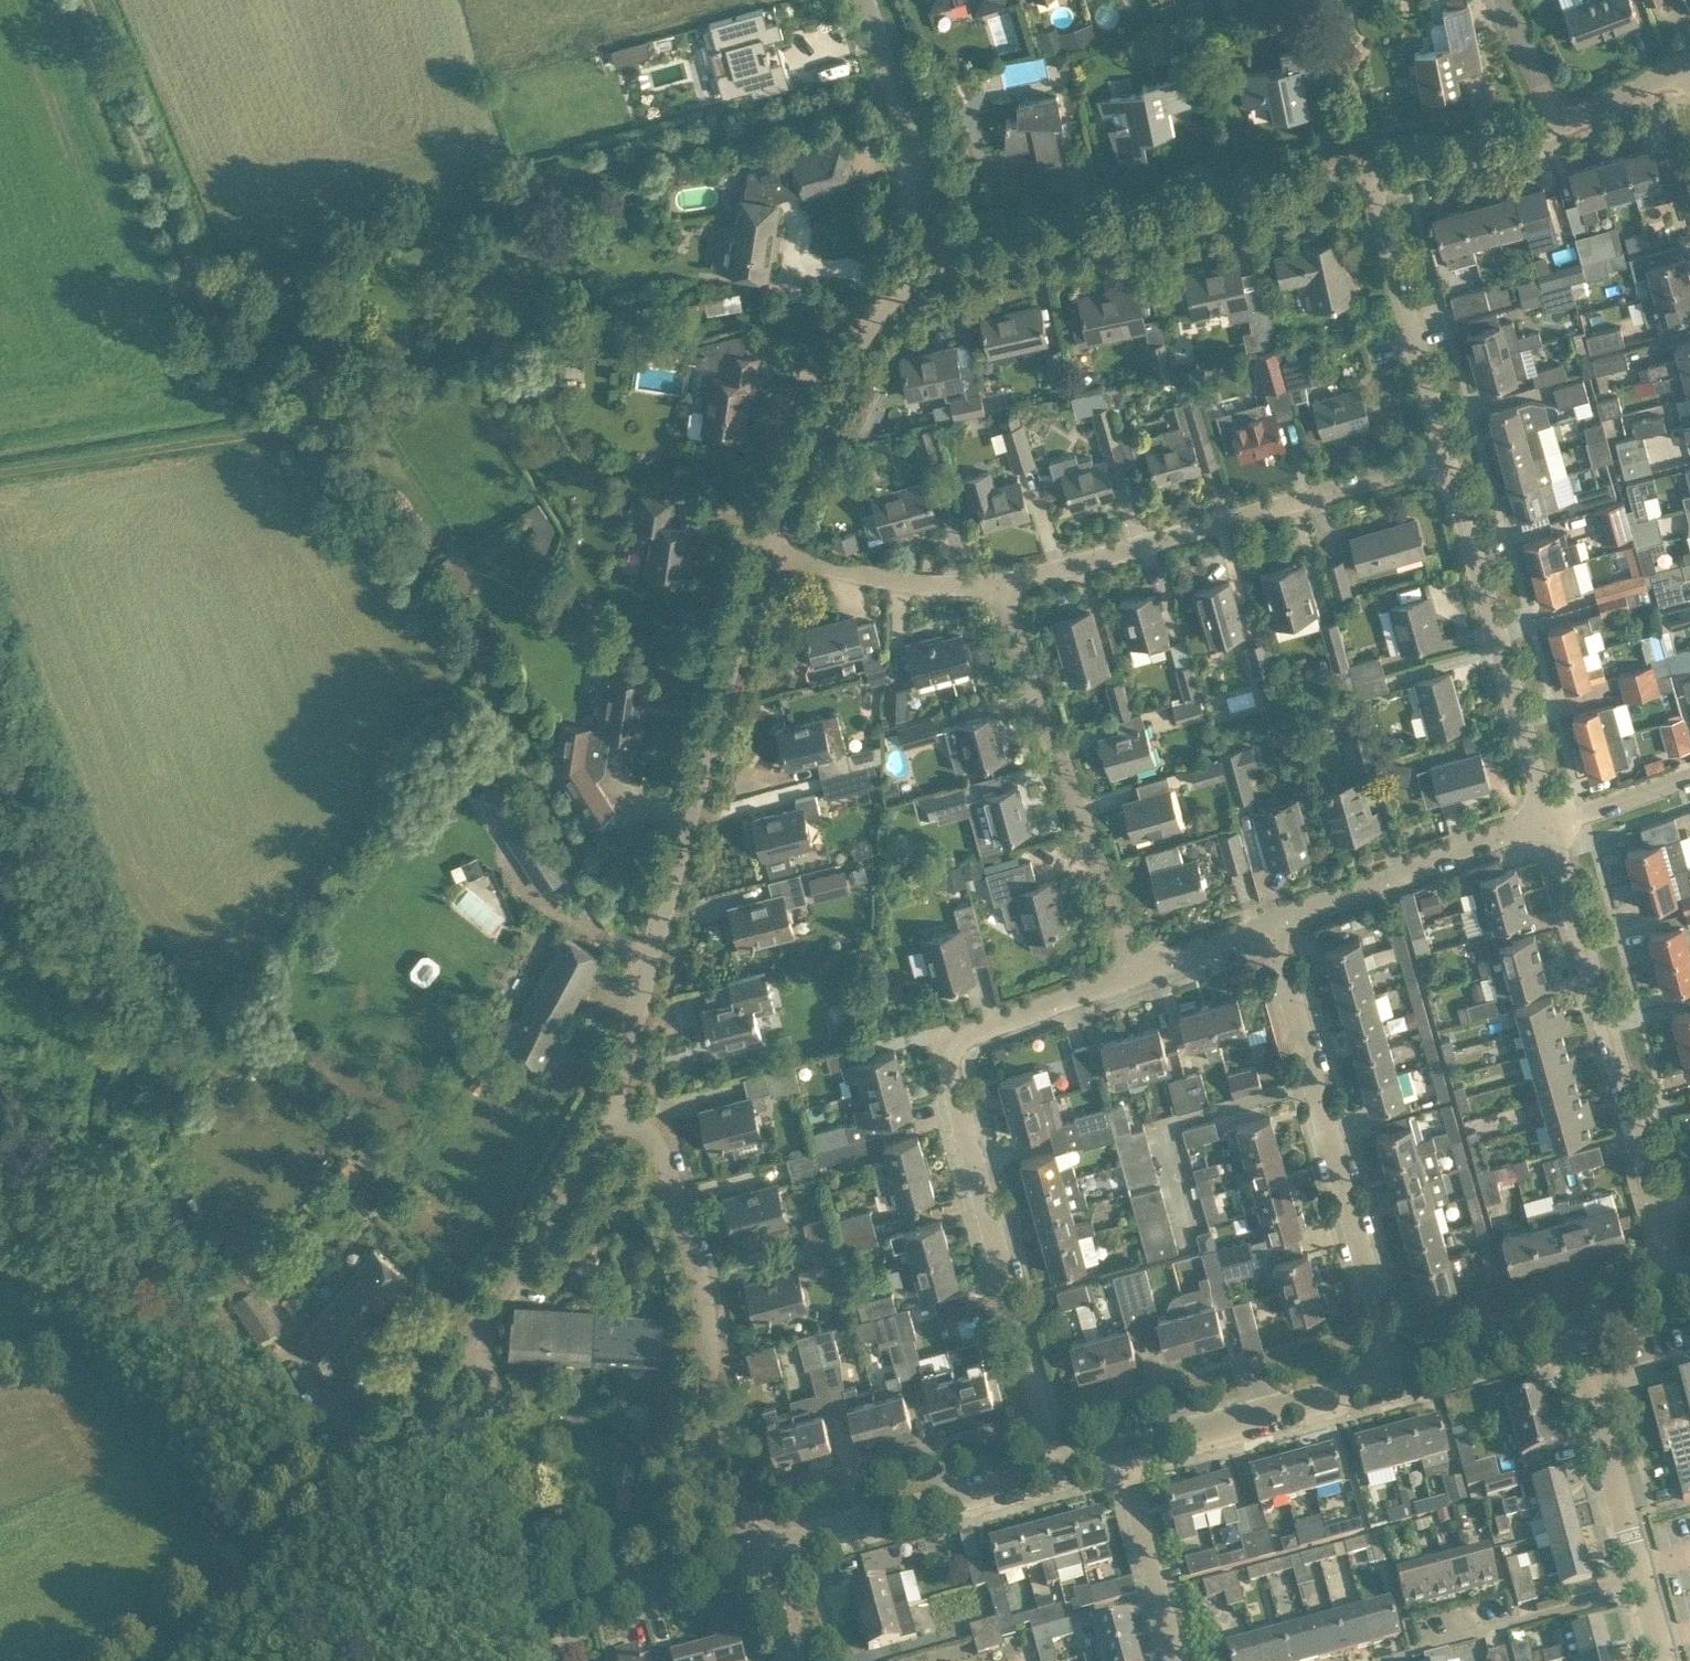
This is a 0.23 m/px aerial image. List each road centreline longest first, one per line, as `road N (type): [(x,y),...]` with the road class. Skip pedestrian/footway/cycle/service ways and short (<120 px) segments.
road 1 (track): [(84,0),(202,280),(647,942)]
road 2 (track): [(886,63),(179,238)]
road 3 (residential): [(1058,1468),(950,1048),(1140,971)]
road 4 (unclassified): [(592,1100),(765,544)]
road 5 (residential): [(747,1558),(665,1188),(647,1144),(592,1100)]
road 6 (residential): [(1396,1377),(1269,923)]
road 7 (residential): [(1447,458),(1001,581)]
road 8 (unclassified): [(162,1660),(460,1336)]
road 9 (unclassified): [(942,258),(1368,169)]
road 10 (residential): [(1140,971),(1008,617),(1001,581)]
road 11 (residential): [(1656,1205),(1548,821)]
road 12 (residential): [(1548,821),(1447,458)]
road 13 (unclassified): [(765,544),(858,341),(911,277),(942,258)]
road 14 (unclassified): [(517,1660),(497,1434),(482,1375),(460,1336)]
road 15 (residential): [(747,1558),(1058,1468)]
road 16 (residential): [(1447,458),(1368,169)]
road 17 (residential): [(1269,923),(1548,821)]
road 18 (residential): [(1120,1451),(1396,1377)]
road 19 (track): [(282,406),(0,448)]
road 20 (unclassified): [(460,1336),(555,1188),(592,1100)]
road 21 (residential): [(1645,1586),(1573,1325)]
road 22 (residential): [(942,258),(865,0)]
road 23 (residential): [(1001,581),(893,578),(797,559),(765,544)]
road 24 (residential): [(1423,1649),(1645,1586)]
road 25 (residential): [(530,1621),(747,1558)]
road 26 (residential): [(1174,1660),(1120,1451)]
road 27 (unclassified): [(1368,169),(1556,126)]
road 28 (residential): [(1396,1377),(1573,1325)]
road 29 (unclassified): [(1556,126),(1689,60)]
road 30 (residential): [(1548,821),(1689,776)]
road 31 (residential): [(1140,971),(1269,923)]
road 32 (residential): [(1556,126),(1505,0)]

